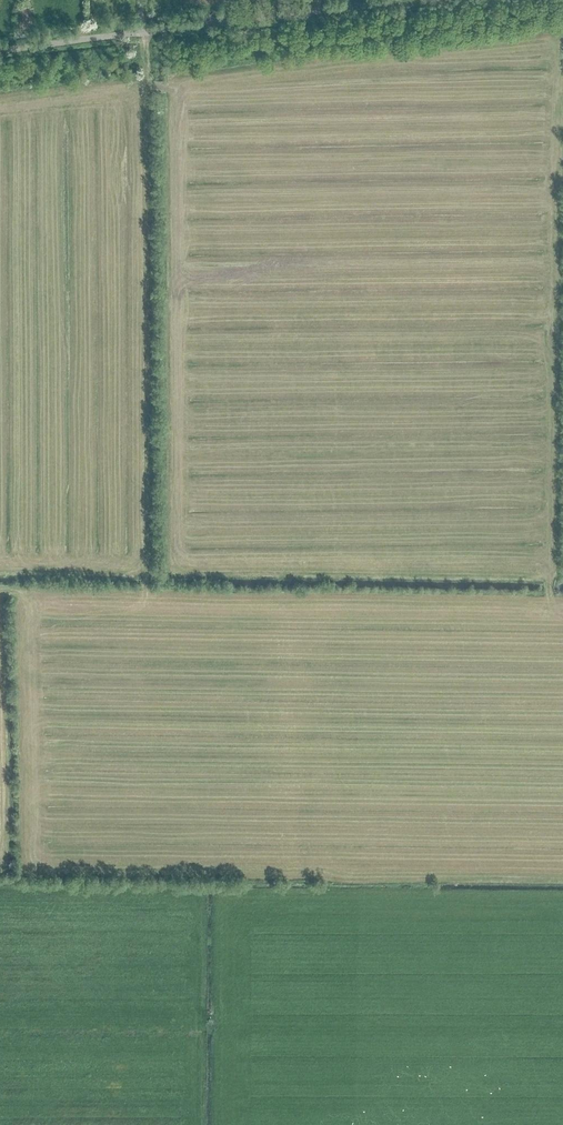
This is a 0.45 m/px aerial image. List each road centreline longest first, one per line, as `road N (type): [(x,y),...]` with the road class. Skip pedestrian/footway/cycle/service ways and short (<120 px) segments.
road 1 (unclassified): [(142,33),(414,0)]
road 2 (unclassified): [(0,50),(142,33)]

